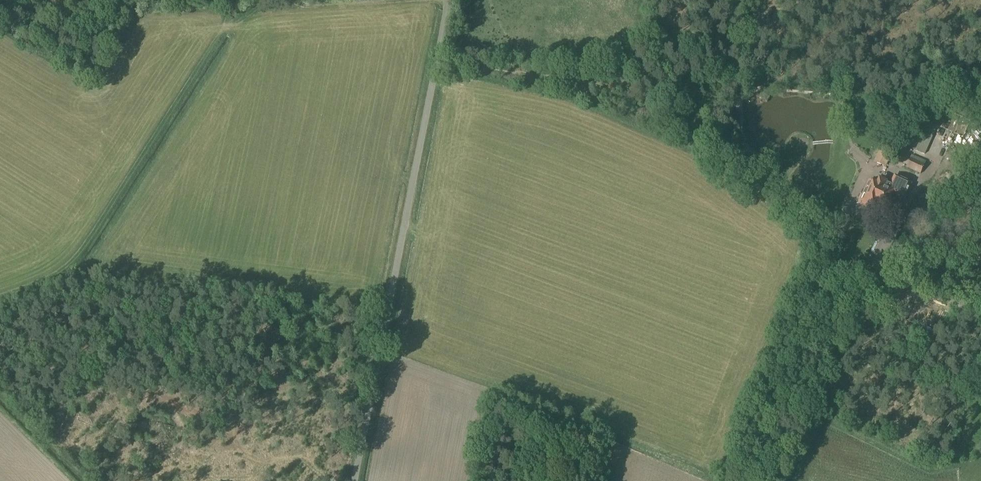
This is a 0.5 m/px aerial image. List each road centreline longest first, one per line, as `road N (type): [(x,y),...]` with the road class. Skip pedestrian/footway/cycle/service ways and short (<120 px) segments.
road 1 (unclassified): [(353,480),(447,0)]

